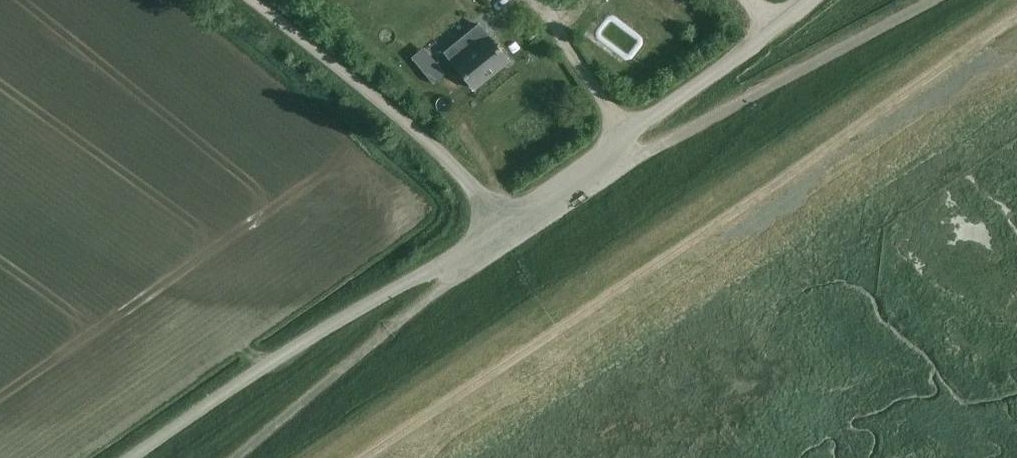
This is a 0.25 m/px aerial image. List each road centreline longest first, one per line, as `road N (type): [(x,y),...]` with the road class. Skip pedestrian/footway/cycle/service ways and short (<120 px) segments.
road 1 (track): [(364,457),(1016,19)]
road 2 (unclassified): [(130,457),(277,358),(515,224)]
road 3 (unclassified): [(807,0),(515,224)]
road 4 (unclassified): [(515,224),(236,0)]

